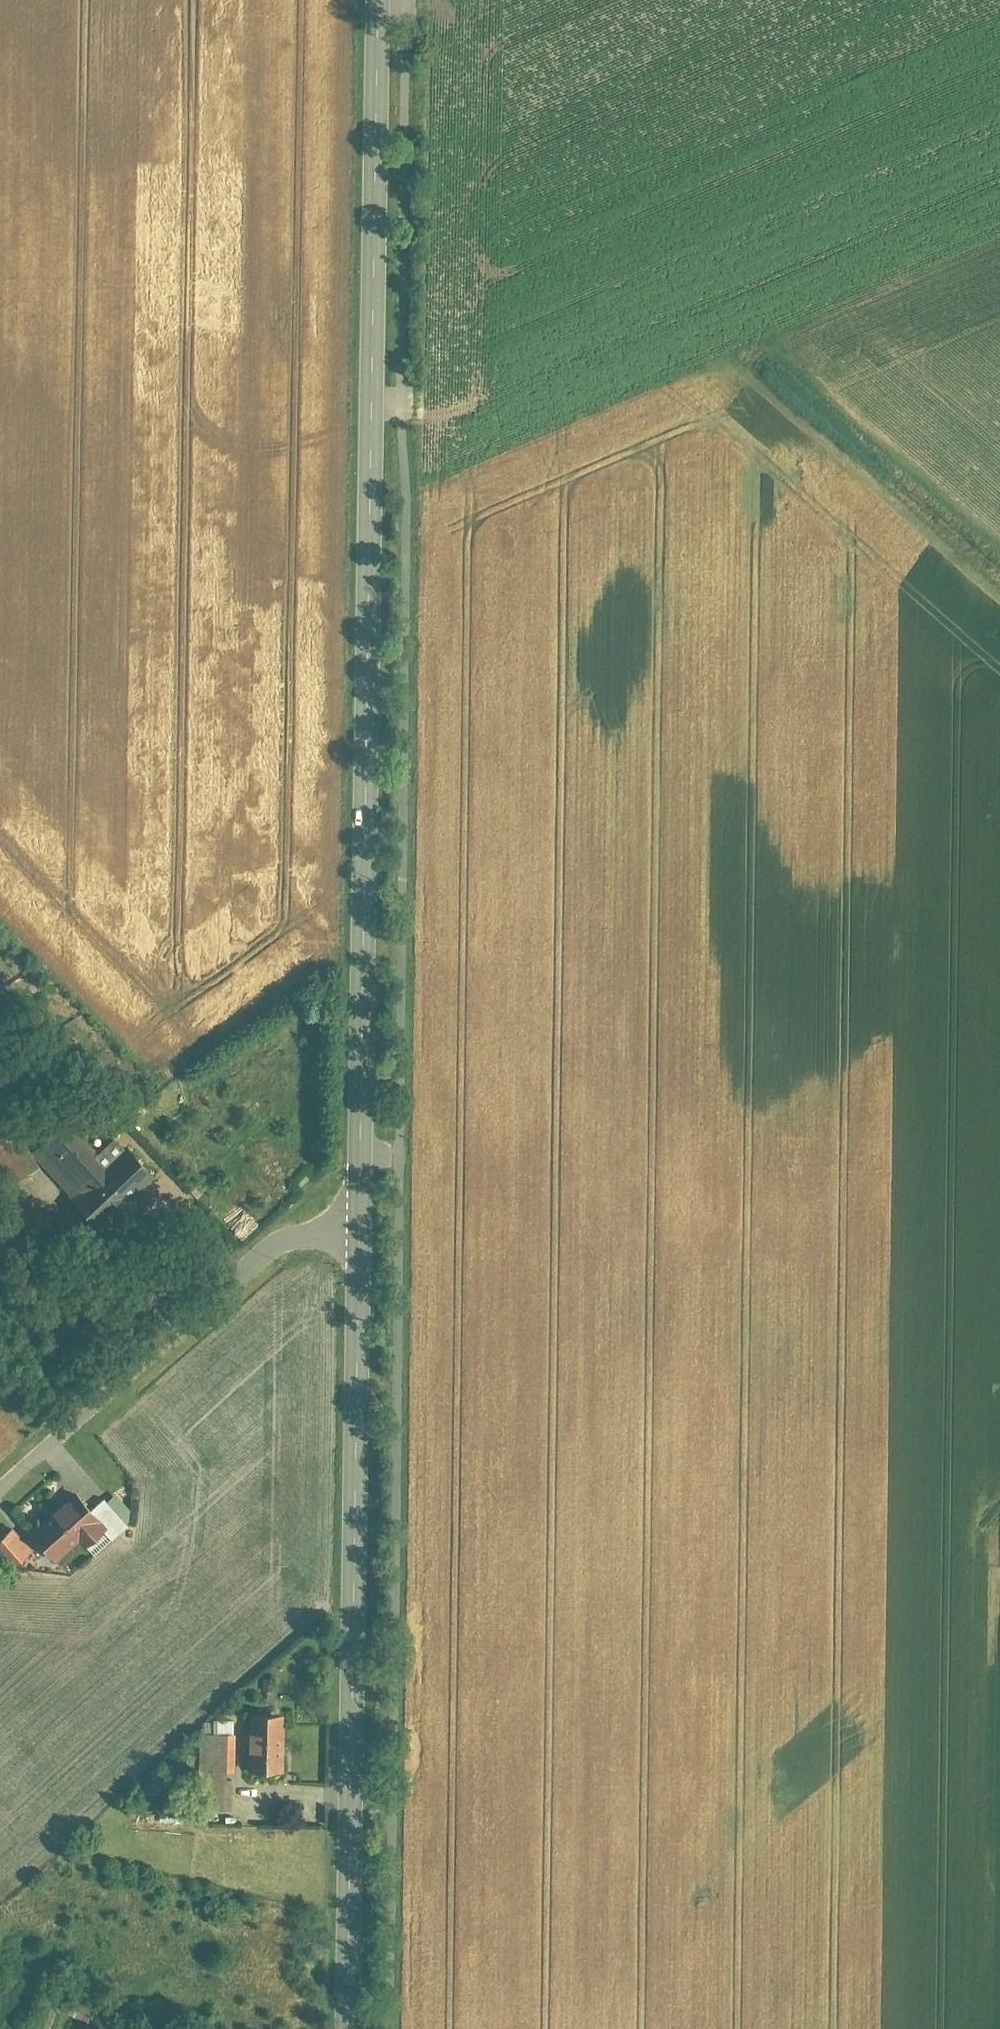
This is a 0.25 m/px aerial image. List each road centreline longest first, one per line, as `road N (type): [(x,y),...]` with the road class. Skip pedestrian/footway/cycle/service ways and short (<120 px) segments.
road 1 (tertiary): [(356,1172),(380,0)]
road 2 (tertiary): [(352,2028),(356,1172)]
road 3 (residential): [(0,1491),(356,1172)]

